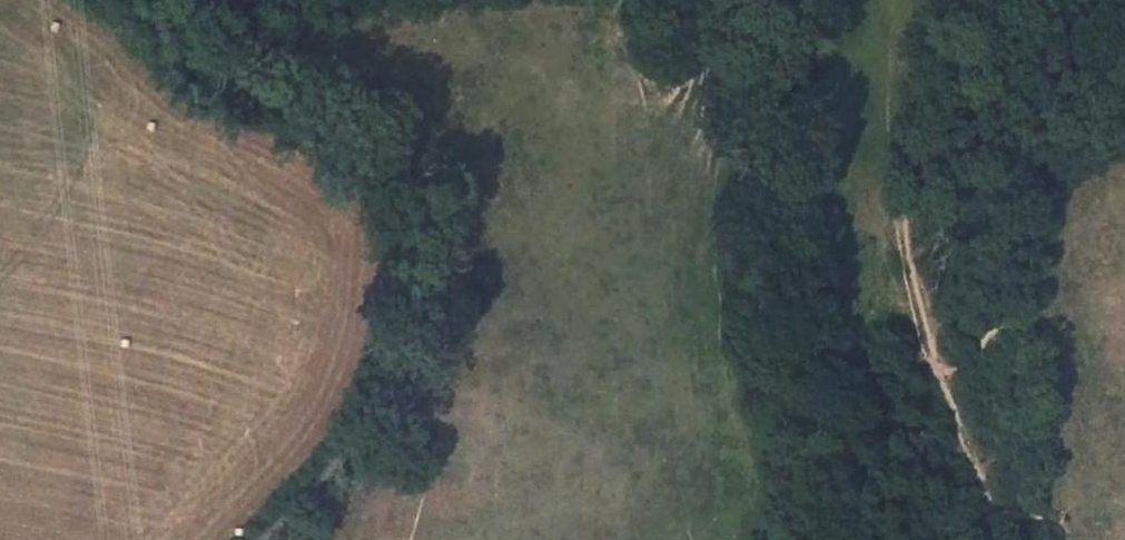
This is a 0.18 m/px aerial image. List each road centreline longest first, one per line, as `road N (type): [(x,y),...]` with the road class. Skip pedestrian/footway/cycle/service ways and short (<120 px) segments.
road 1 (track): [(254,539),(345,445),(394,329),(404,252),(378,170),(340,121),(200,42),(150,0)]

